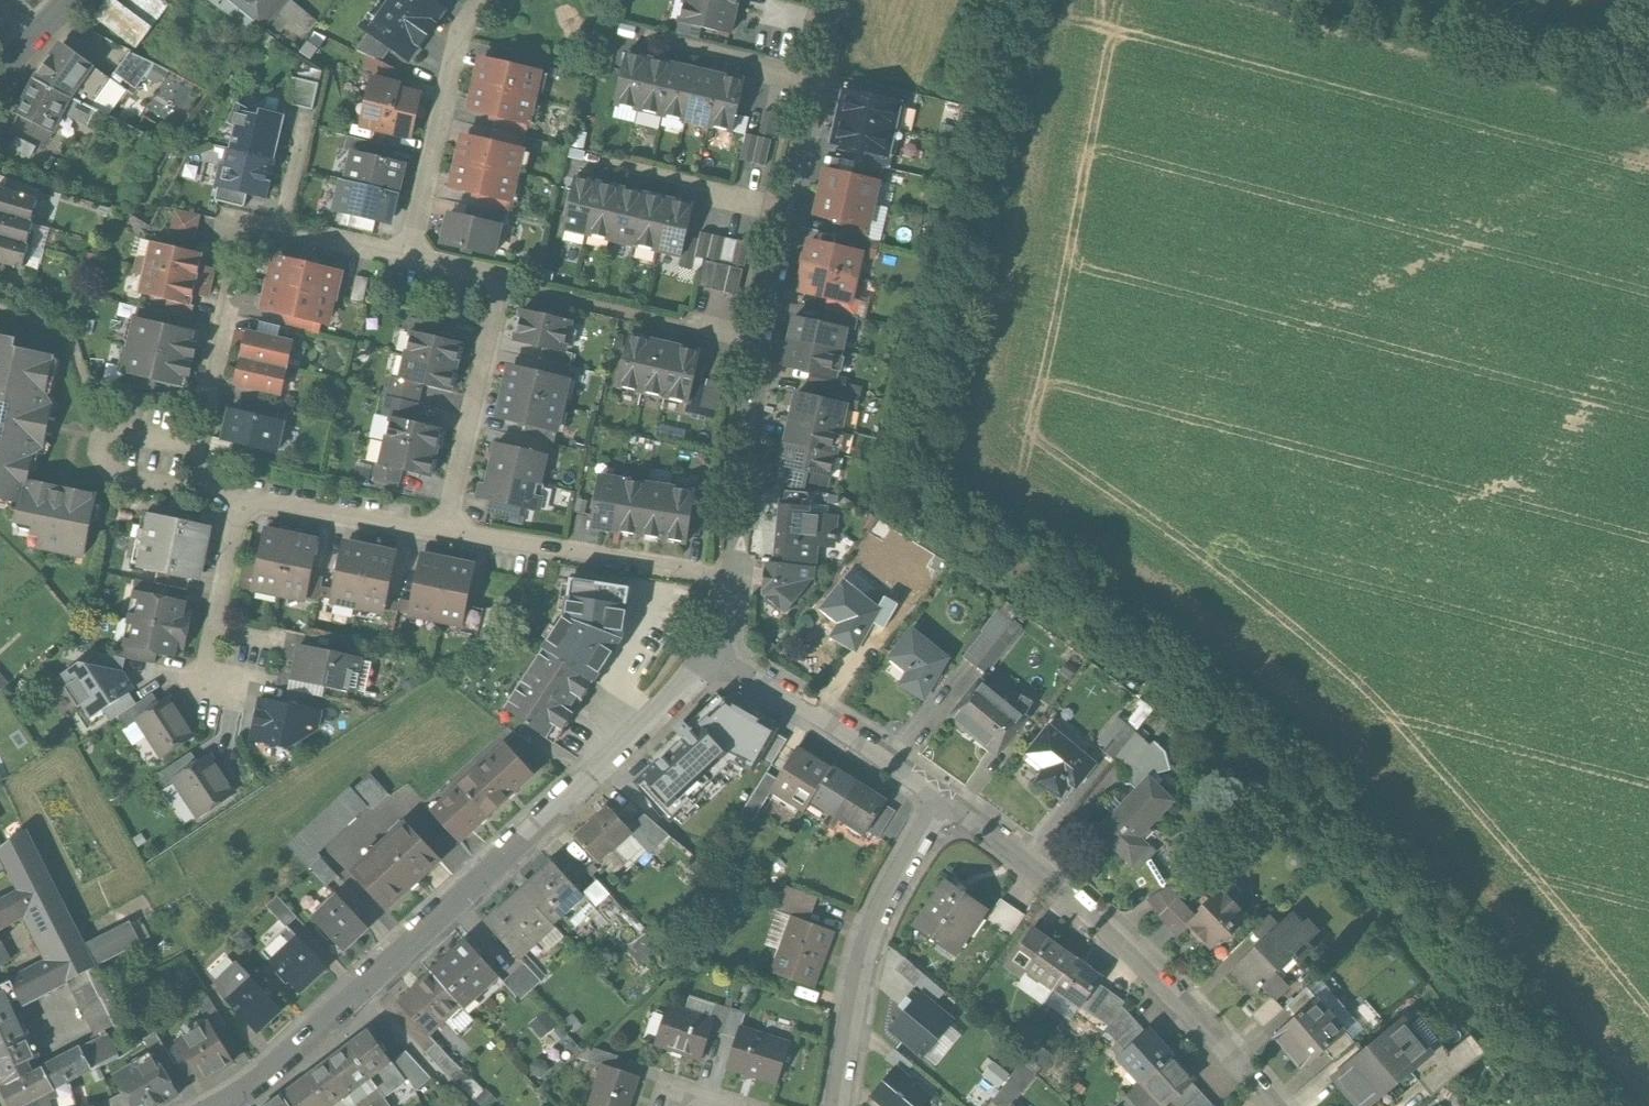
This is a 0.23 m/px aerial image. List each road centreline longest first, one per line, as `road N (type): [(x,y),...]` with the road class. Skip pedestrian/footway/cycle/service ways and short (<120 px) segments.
road 1 (residential): [(221,1105),(293,1054),(636,742),(711,654)]
road 2 (residential): [(947,794),(1159,975),(1276,1105)]
road 3 (residential): [(847,1105),(876,940),(947,794)]
road 4 (residential): [(737,580),(445,533)]
road 5 (residential): [(711,654),(947,794)]
road 6 (residential): [(498,283),(766,333)]
road 7 (residential): [(476,0),(452,47),(403,258)]
road 8 (residential): [(498,283),(445,533)]
road 9 (residential): [(737,580),(766,333)]
road 10 (residential): [(213,496),(118,480),(102,440),(115,434),(193,451)]
road 11 (residential): [(445,533),(240,501)]
road 12 (residential): [(240,501),(211,644),(211,668),(240,686)]
road 13 (residential): [(193,451),(228,322),(220,304)]
road 14 (residential): [(792,200),(656,167)]
road 15 (residential): [(822,75),(686,42)]
road 16 (residential): [(766,333),(792,200)]
road 17 (residential): [(275,232),(403,258)]
road 18 (residential): [(792,200),(822,75)]

